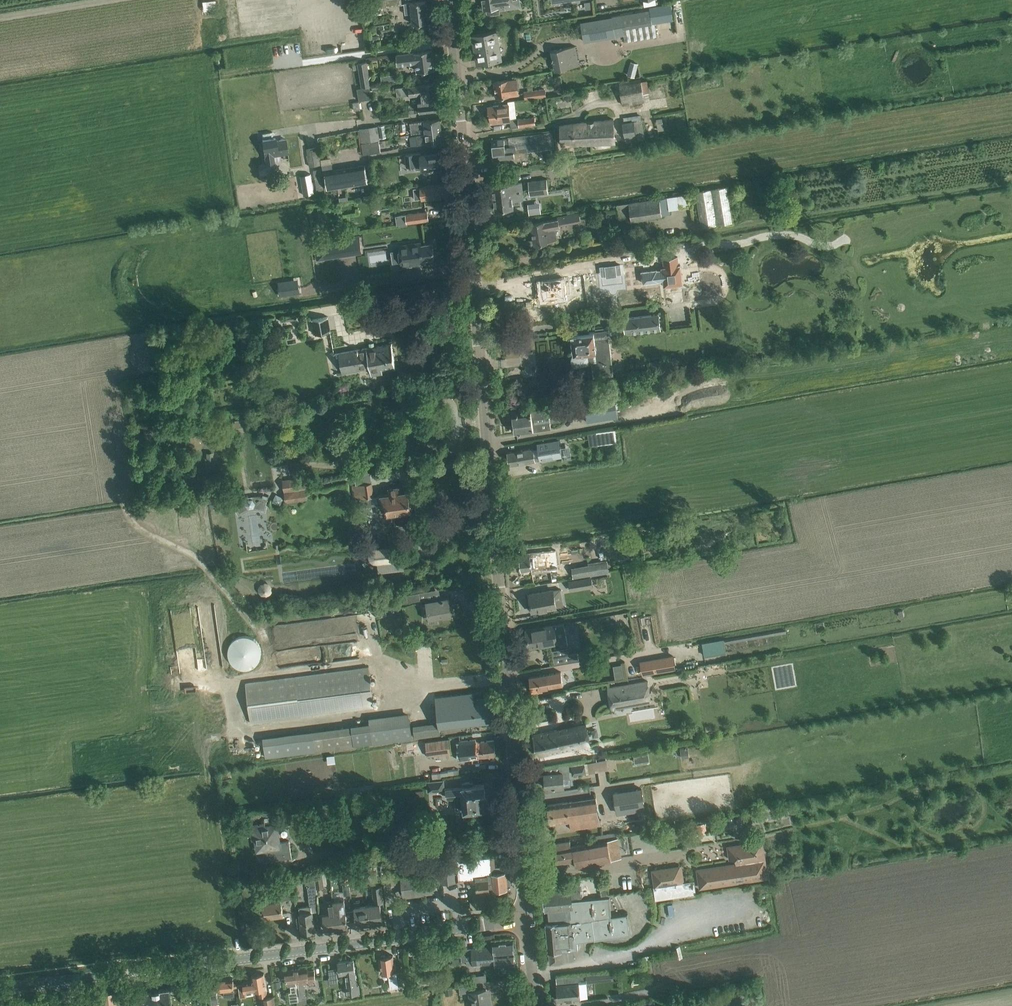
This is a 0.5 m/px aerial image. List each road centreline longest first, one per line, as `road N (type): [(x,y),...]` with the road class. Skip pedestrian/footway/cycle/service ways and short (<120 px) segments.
road 1 (tertiary): [(526,919),(450,0)]
road 2 (tertiary): [(0,989),(526,919)]

